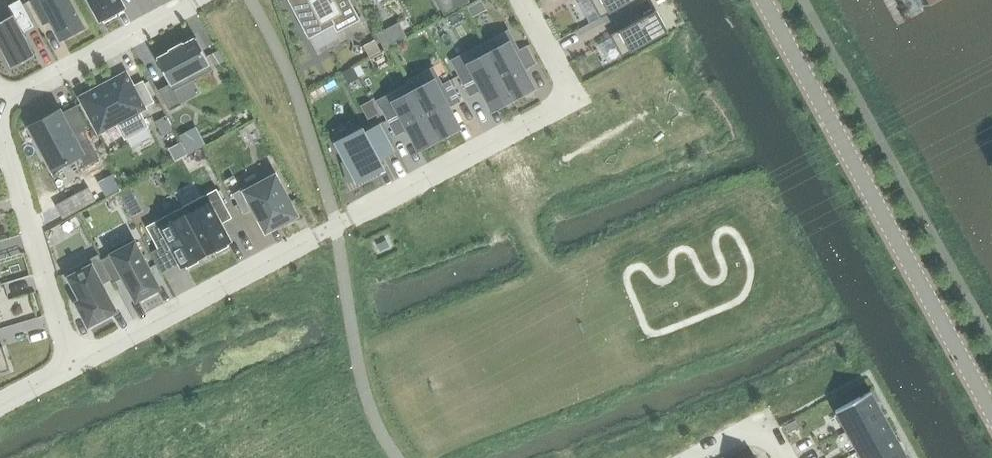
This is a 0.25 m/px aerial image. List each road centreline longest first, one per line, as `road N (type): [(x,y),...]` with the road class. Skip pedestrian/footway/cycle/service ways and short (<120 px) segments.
road 1 (residential): [(70,363),(573,94),(521,0)]
road 2 (residential): [(991,411),(763,0)]
road 3 (residential): [(0,144),(70,363)]
road 4 (residential): [(0,103),(196,0)]

